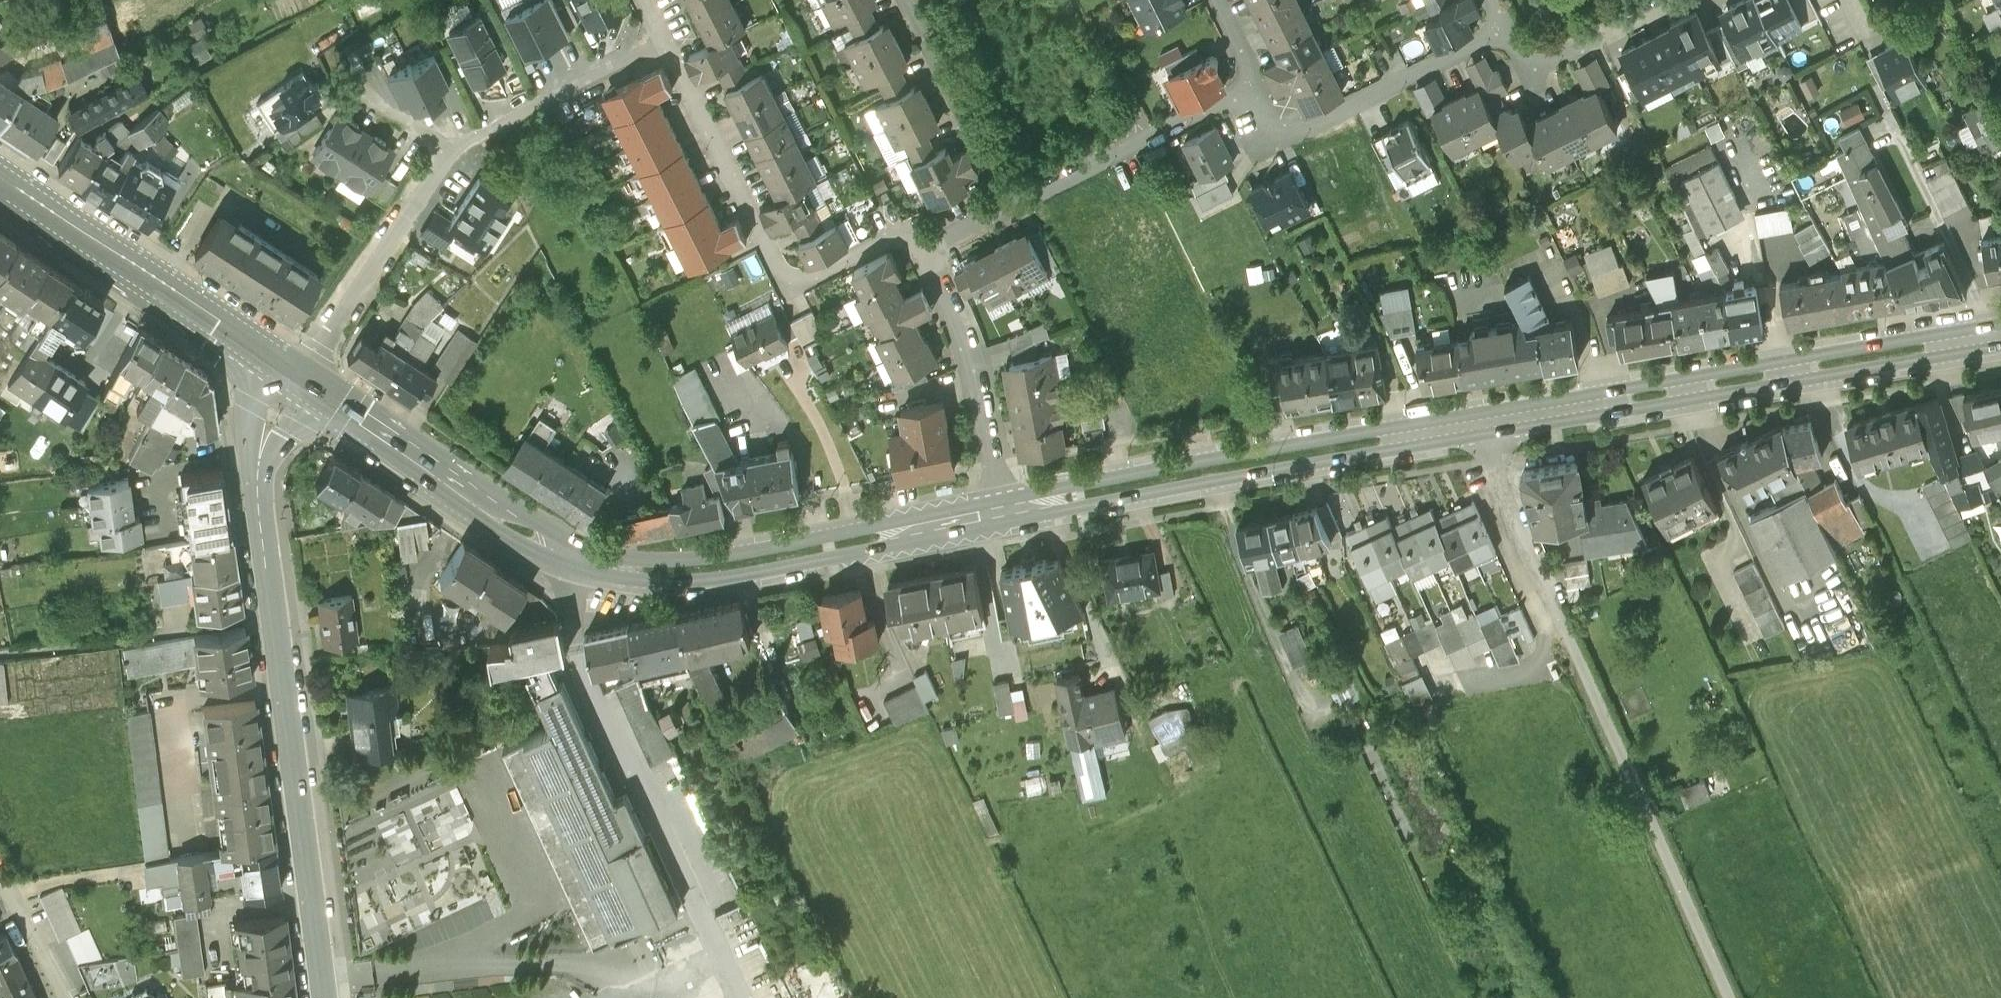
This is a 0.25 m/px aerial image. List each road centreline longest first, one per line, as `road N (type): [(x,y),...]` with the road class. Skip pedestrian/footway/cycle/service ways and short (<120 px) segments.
road 1 (secondary): [(1002,508),(2000,334)]
road 2 (secondary): [(299,378),(548,540),(623,568),(711,565),(1002,508)]
road 3 (secondary): [(299,378),(266,432),(259,486),(322,997)]
road 4 (residential): [(665,38),(452,150),(299,378)]
road 5 (residential): [(923,248),(909,237),(887,236),(790,278),(777,267),(665,38)]
road 6 (secondary): [(0,178),(299,378)]
road 7 (residential): [(1507,28),(1281,142),(1256,86)]
road 8 (residential): [(1256,86),(1009,208)]
road 9 (residential): [(923,248),(964,327),(980,379),(1002,508)]
road 10 (residential): [(1009,208),(907,0)]
road 11 (residential): [(1507,28),(1519,53),(1547,60),(1677,0)]
road 12 (residential): [(66,997),(0,881)]

